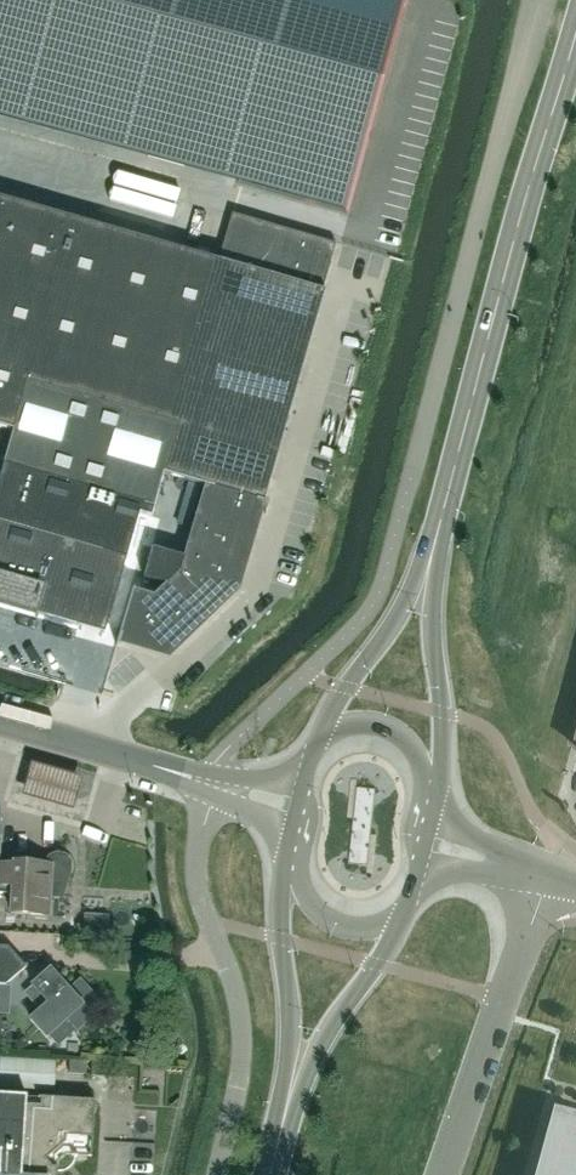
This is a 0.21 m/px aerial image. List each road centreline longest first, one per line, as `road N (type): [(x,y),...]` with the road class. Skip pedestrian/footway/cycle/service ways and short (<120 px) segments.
road 1 (tertiary): [(423,582),(575,23)]
road 2 (unclassified): [(441,1174),(549,876)]
road 3 (tertiary): [(286,844),(278,938),(296,1067)]
road 4 (tertiary): [(434,804),(442,719),(423,582)]
road 5 (unclassified): [(0,723),(208,781)]
road 6 (tertiary): [(296,1067),(401,918)]
road 7 (tertiary): [(423,582),(320,729)]
road 8 (tertiary): [(286,844),(301,896),(327,922),(362,929),(401,918)]
road 9 (tertiary): [(434,804),(411,745),(393,728),(367,720),(320,729)]

